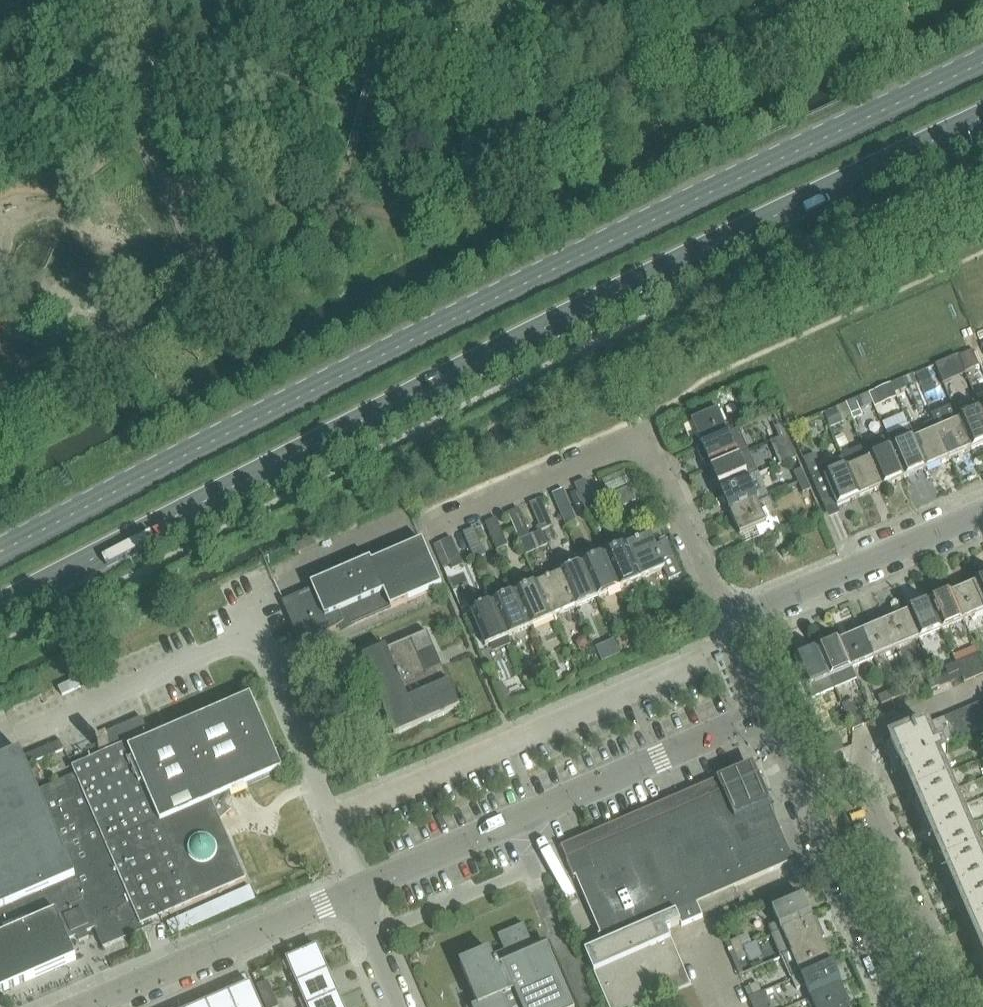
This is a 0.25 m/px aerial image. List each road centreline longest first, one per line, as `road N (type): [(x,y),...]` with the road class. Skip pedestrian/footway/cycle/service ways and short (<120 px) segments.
road 1 (secondary): [(0,608),(982,111)]
road 2 (secondary): [(982,62),(0,555)]
road 3 (residential): [(361,886),(770,713)]
road 4 (residential): [(731,617),(655,451),(642,442),(626,440),(425,525)]
road 5 (residential): [(78,1006),(361,886)]
road 6 (residential): [(731,617),(982,510)]
road 7 (residential): [(935,1006),(950,981),(873,796),(860,784)]
road 8 (residential): [(898,1006),(804,794)]
road 9 (residential): [(860,784),(871,733),(982,686)]
road 10 (residential): [(406,1006),(361,886)]

